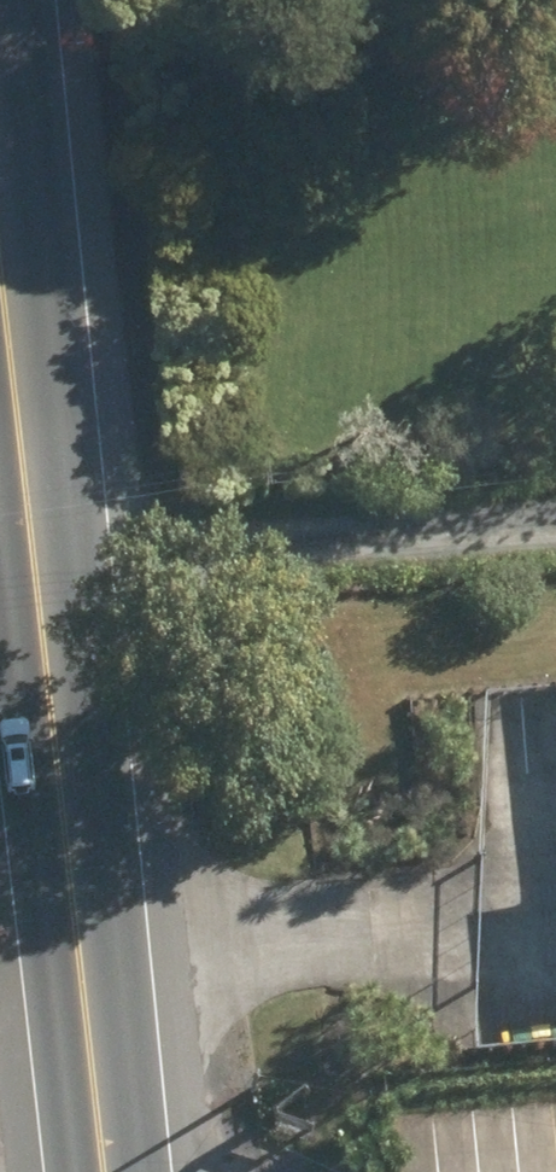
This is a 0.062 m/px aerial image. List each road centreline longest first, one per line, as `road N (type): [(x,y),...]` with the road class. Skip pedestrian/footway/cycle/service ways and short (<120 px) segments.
road 1 (secondary): [(107,1171),(0,233)]
road 2 (track): [(41,579),(555,529)]

